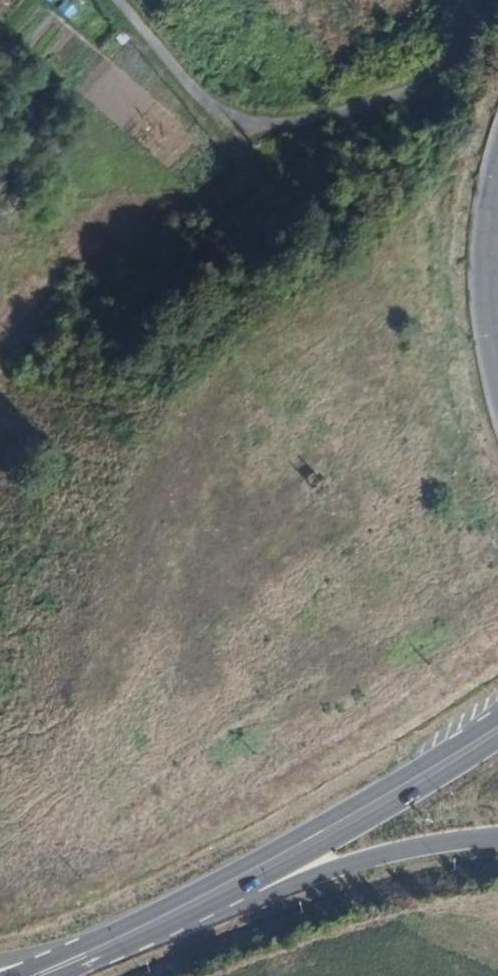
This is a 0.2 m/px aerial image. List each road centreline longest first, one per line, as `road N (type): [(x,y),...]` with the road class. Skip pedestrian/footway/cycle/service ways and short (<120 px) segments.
road 1 (secondary): [(132,934),(328,832),(497,730)]
road 2 (primary): [(132,934),(344,865),(497,836)]
road 3 (primary): [(497,172),(485,256),(497,369)]

